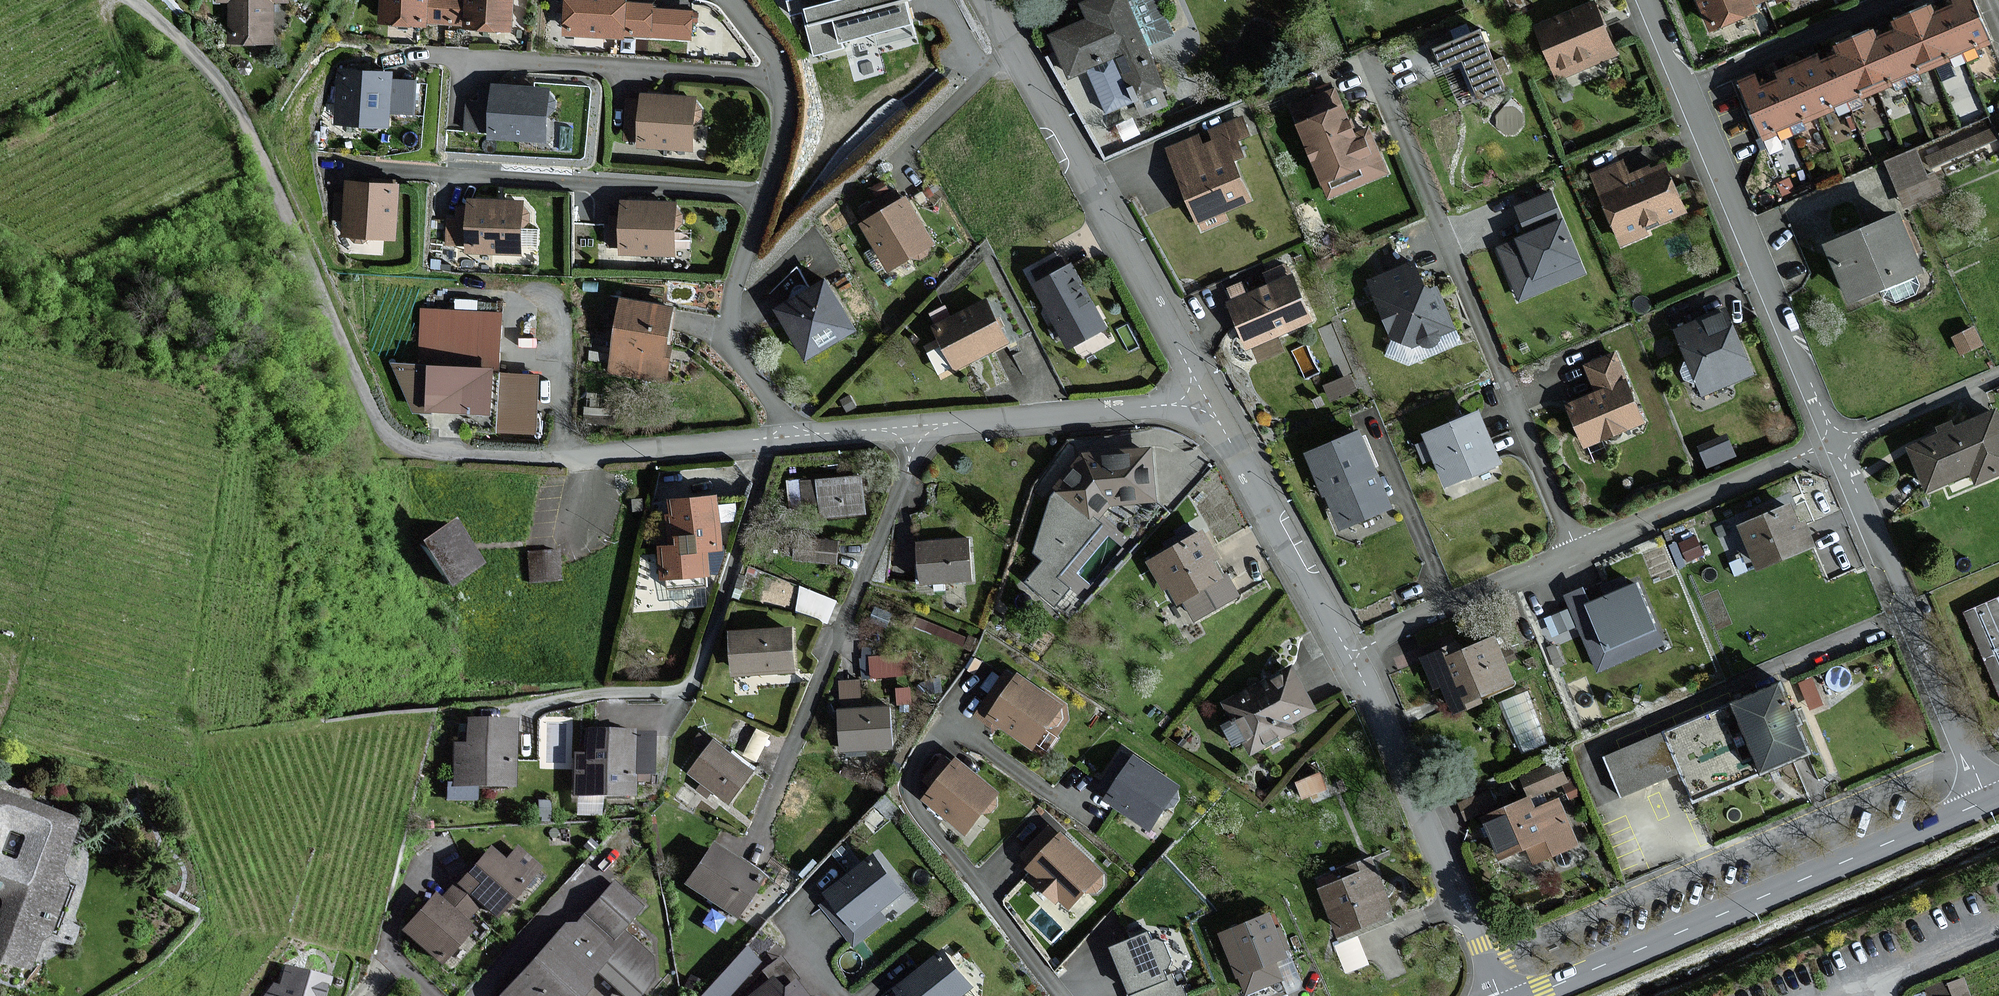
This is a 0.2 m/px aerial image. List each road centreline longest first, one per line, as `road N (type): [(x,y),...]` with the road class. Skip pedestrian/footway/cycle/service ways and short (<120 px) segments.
road 1 (residential): [(767,438),(594,455),(474,456),(404,444),(383,426),(355,372),(238,108),(199,57),(131,0)]
road 2 (residential): [(1578,554),(1369,58)]
road 3 (tertiary): [(1529,995),(1990,804)]
road 4 (residential): [(1837,441),(1650,0)]
road 5 (residential): [(788,436),(749,376),(733,324),(738,271),(760,220),(785,99),(781,77),(731,0)]
road 6 (residential): [(985,0),(1212,399)]
road 7 (residential): [(911,427),(907,472),(748,853)]
road 8 (residential): [(1990,804),(1837,441)]
road 9 (residential): [(1350,650),(1498,995)]
road 10 (residential): [(767,438),(692,685),(578,696)]
road 11 (residential): [(1212,399),(911,427)]
road 12 (residential): [(1212,399),(1350,650)]
road 13 (residential): [(1578,554),(1837,441)]
road 14 (residential): [(1350,650),(1578,554)]
road 15 (residential): [(433,995),(392,950),(400,906),(447,854)]
road 16 (residential): [(1998,376),(1837,441)]
road 17 (residential): [(911,427),(788,436)]

